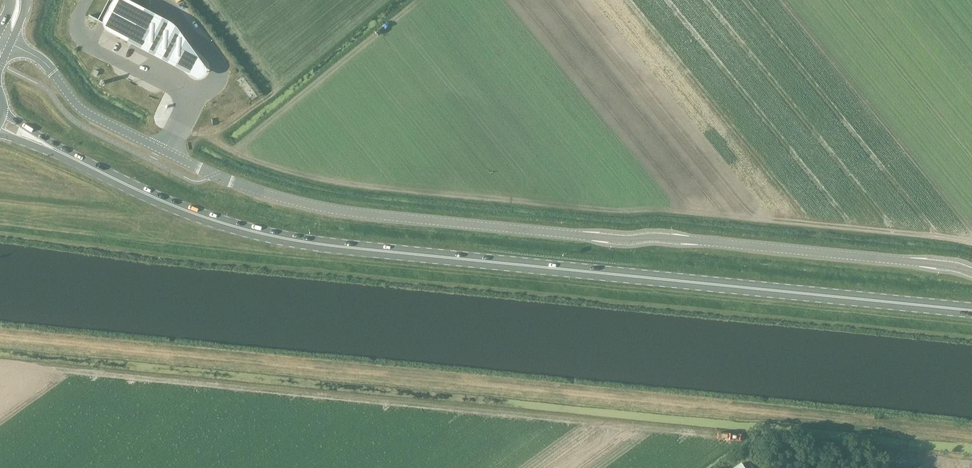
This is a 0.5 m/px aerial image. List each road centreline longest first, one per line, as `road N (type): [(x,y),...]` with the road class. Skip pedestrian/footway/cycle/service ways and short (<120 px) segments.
road 1 (unclassified): [(4,40),(46,64),(89,115),(241,186),(315,208),(971,273)]
road 2 (primary): [(971,310),(282,238),(165,203),(43,145)]

